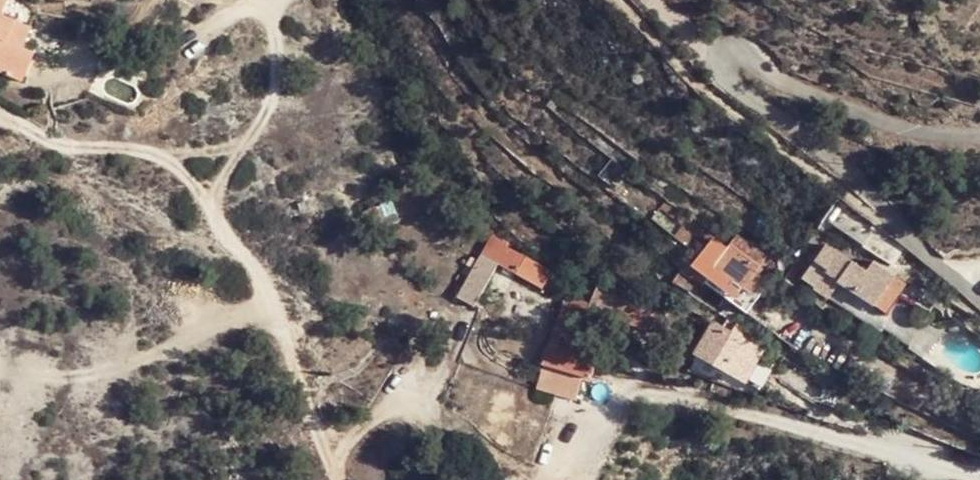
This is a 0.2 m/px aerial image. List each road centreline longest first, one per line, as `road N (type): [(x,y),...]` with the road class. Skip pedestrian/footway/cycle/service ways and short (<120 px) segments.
road 1 (unclassified): [(979,136),(905,130),(794,88),(740,54),(719,68),(727,84),(830,163),(979,304)]
road 2 (track): [(272,0),(269,107),(218,181),(214,211),(283,327),(334,479)]
road 3 (track): [(214,211),(188,172),(164,156),(64,145),(0,120)]
road 4 (track): [(333,479),(347,445),(446,363)]

